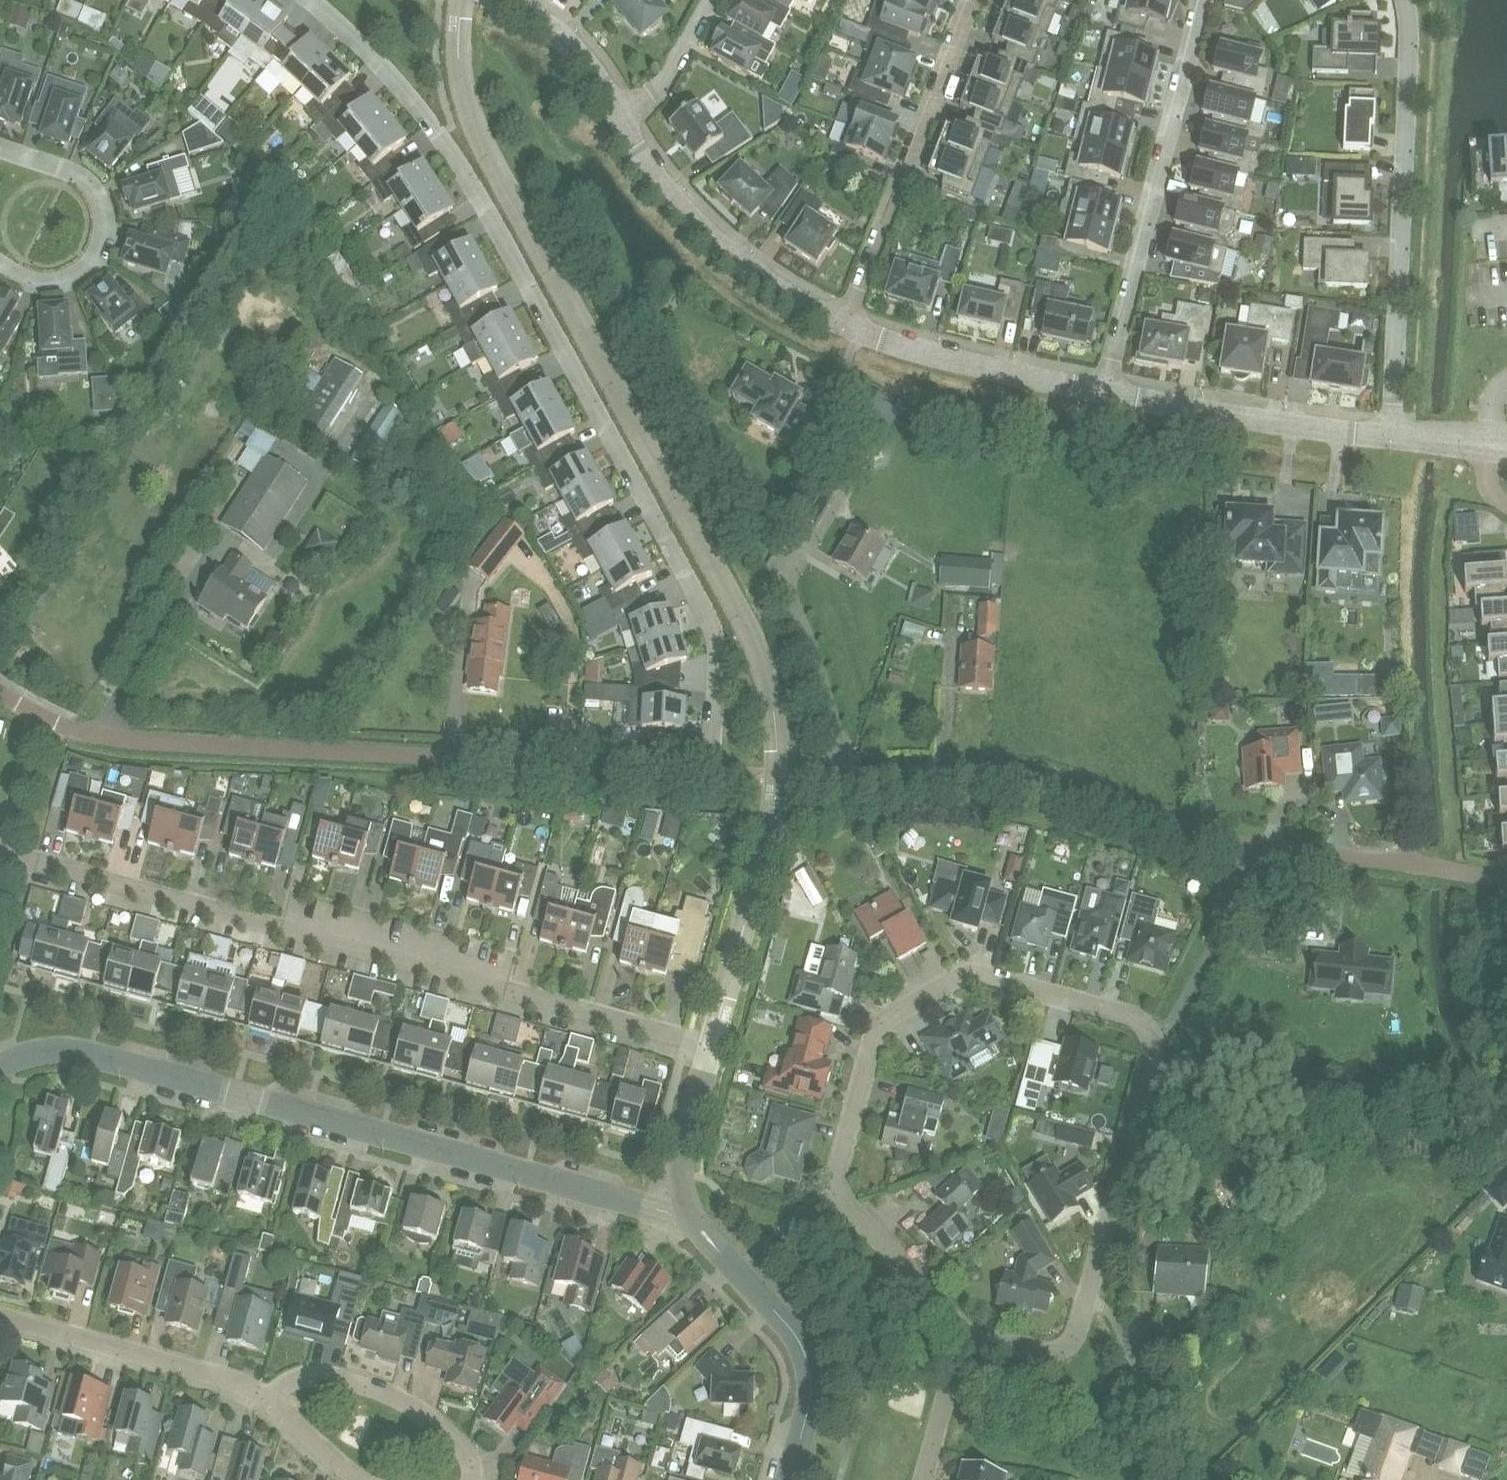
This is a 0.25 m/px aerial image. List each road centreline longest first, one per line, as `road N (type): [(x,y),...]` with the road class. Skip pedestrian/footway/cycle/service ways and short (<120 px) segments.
road 1 (residential): [(1085,1300),(1155,1040),(1137,1017),(982,974),(958,975),(883,1019),(836,1179),(839,1198),(956,1320),(962,1338)]
road 2 (residential): [(692,1215),(682,1157),(710,1051),(0,860)]
road 3 (unclassified): [(313,0),(401,85),(468,180),(707,614),(717,647),(711,748),(701,771)]
road 4 (residential): [(1506,881),(1196,835),(1007,774),(701,771)]
road 5 (residential): [(692,1215),(77,1051),(40,1052),(0,1069)]
road 6 (residential): [(701,771),(134,741),(60,727),(0,694)]
road 7 (unclassified): [(1391,440),(1406,0)]
road 8 (unclassified): [(1106,393),(1199,0)]
road 9 (unclassified): [(845,325),(965,0)]
road 10 (residential): [(845,325),(755,274),(710,237),(663,186),(616,112)]
road 11 (residential): [(788,1479),(809,1396),(808,1368),(796,1337),(692,1215)]
road 12 (residential): [(1391,440),(1106,393)]
road 13 (residential): [(0,1317),(225,1379),(268,1400)]
road 14 (residential): [(0,148),(77,177),(105,213),(97,254),(78,274),(52,283),(0,266)]
road 15 (residential): [(1106,393),(845,325)]
road 16 (residential): [(470,1479),(460,1444),(378,1390),(307,1377),(292,1379),(268,1400)]
road 17 (residential): [(1197,1479),(1117,1324),(1085,1300)]
road 18 (residential): [(962,1338),(1060,1353),(1072,1343),(1085,1300)]
road 19 (unclassified): [(925,1479),(962,1338)]
road 20 (unclassified): [(616,112),(655,84),(703,0)]
road 21 (residential): [(616,112),(566,39),(529,12)]
road 22 (residential): [(361,1479),(268,1400)]

